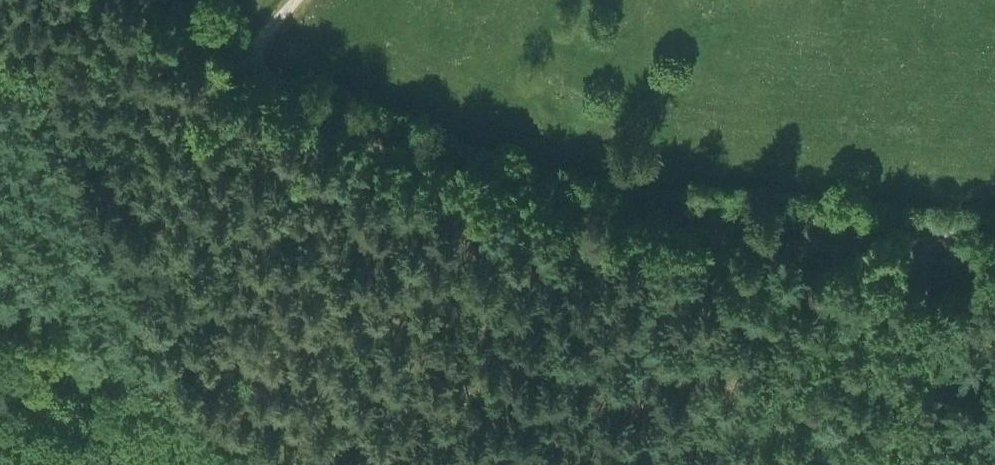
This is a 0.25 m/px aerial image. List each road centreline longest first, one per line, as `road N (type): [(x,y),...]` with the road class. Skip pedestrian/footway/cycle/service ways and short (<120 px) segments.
road 1 (unclassified): [(994,246),(523,183),(304,96),(249,53)]
road 2 (track): [(913,237),(938,464)]

